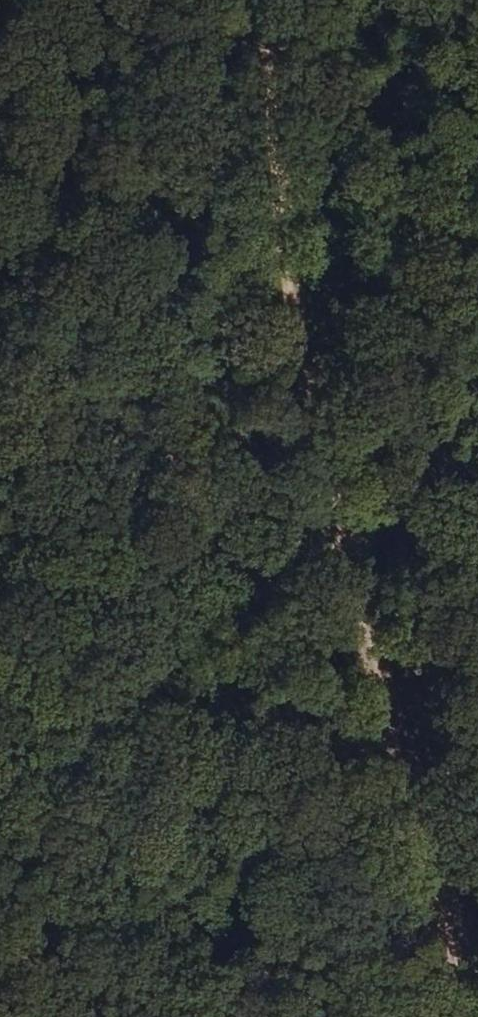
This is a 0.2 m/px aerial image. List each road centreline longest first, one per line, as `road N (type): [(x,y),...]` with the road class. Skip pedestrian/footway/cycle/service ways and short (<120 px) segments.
road 1 (track): [(263,0),(344,500),(477,992)]
road 2 (track): [(0,380),(477,546)]

